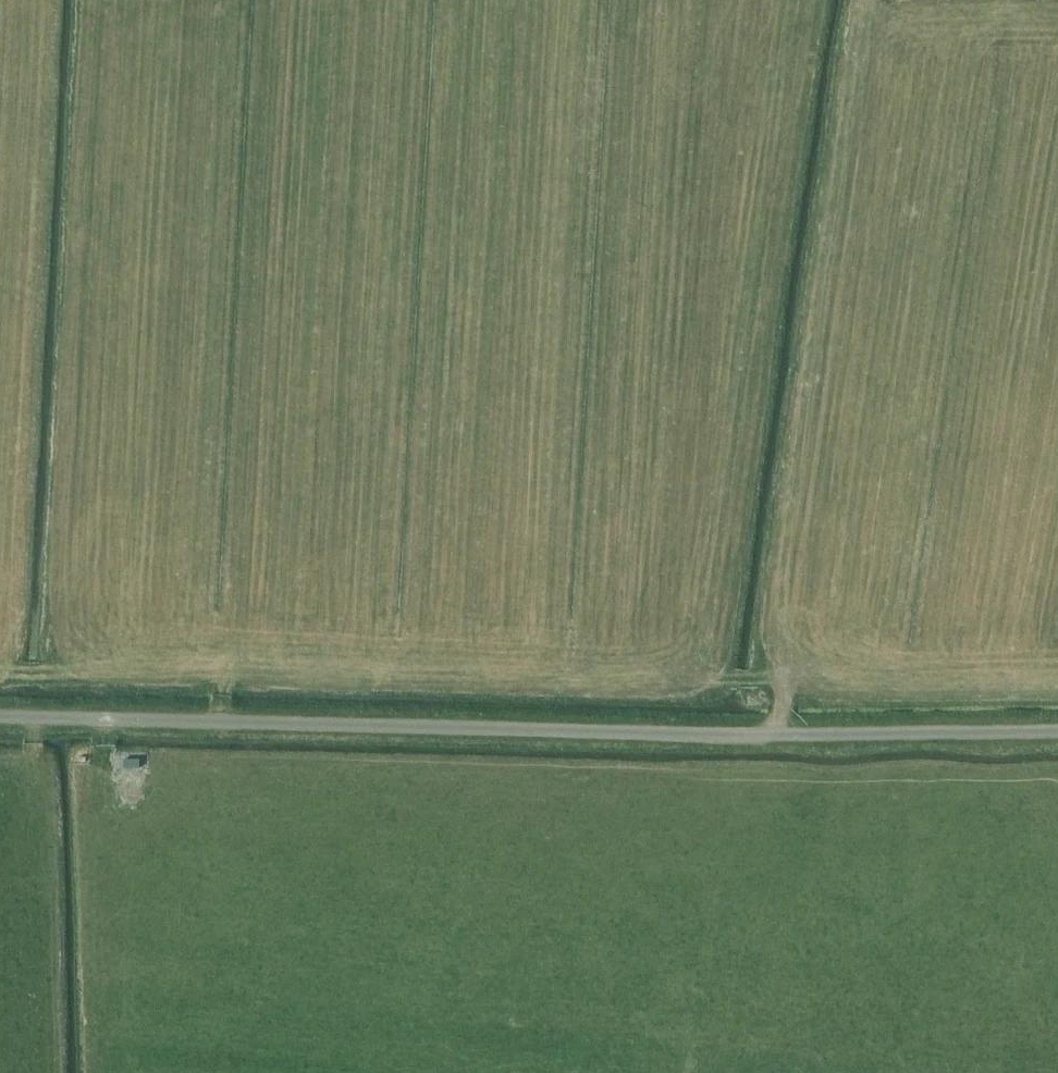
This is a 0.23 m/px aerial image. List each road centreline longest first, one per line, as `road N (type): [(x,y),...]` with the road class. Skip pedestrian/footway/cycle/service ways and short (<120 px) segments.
road 1 (unclassified): [(0,716),(787,735),(1057,732)]

